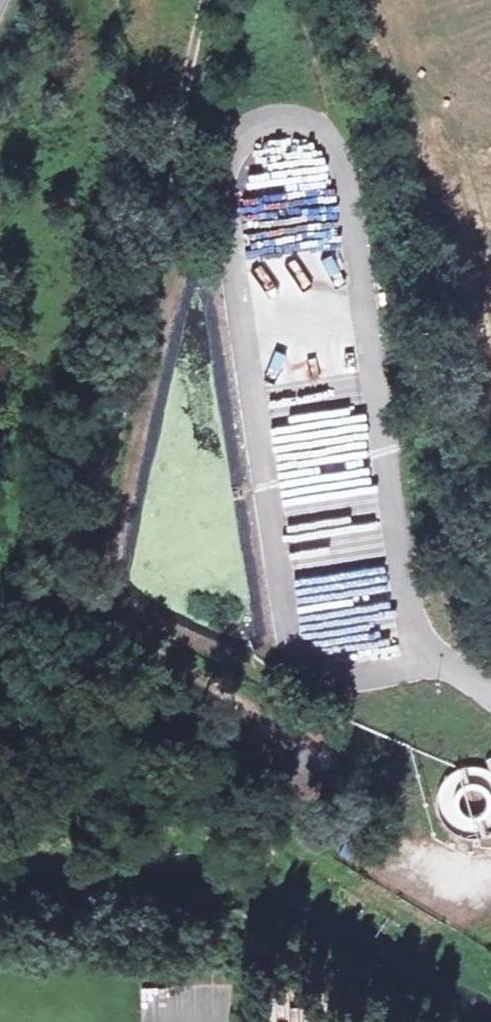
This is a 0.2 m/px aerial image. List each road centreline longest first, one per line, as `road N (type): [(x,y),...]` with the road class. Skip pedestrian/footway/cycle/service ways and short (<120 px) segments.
road 1 (track): [(194,0),(69,594),(260,722)]

